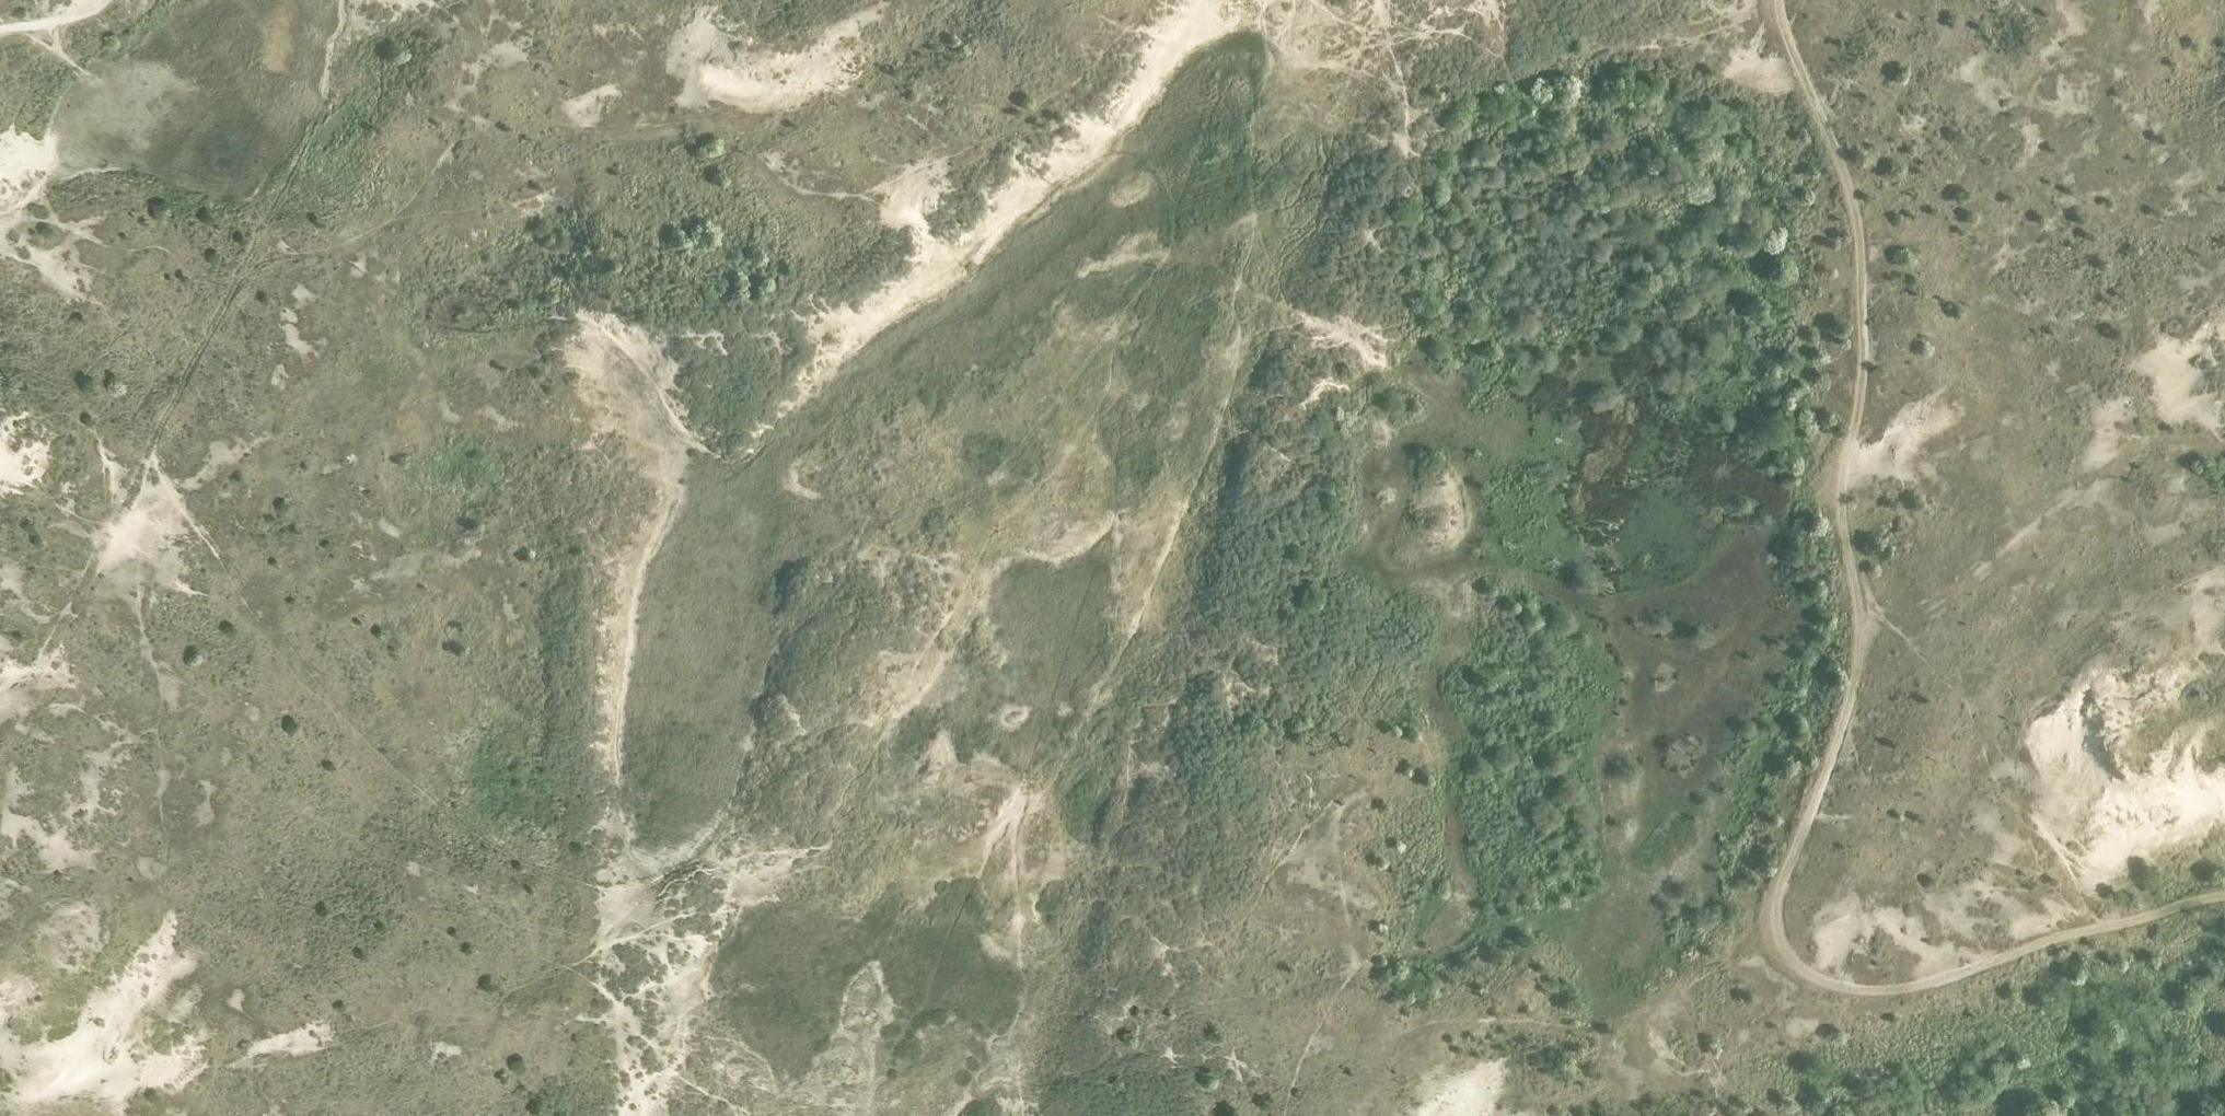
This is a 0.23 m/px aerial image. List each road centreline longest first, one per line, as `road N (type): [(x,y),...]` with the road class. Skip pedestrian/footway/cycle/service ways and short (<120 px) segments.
road 1 (track): [(2224,893),(1907,988),(1830,985),(1791,963),(1781,943),(1775,897),(1858,651),(1841,512),(1862,370),(1858,224),(1778,0)]

